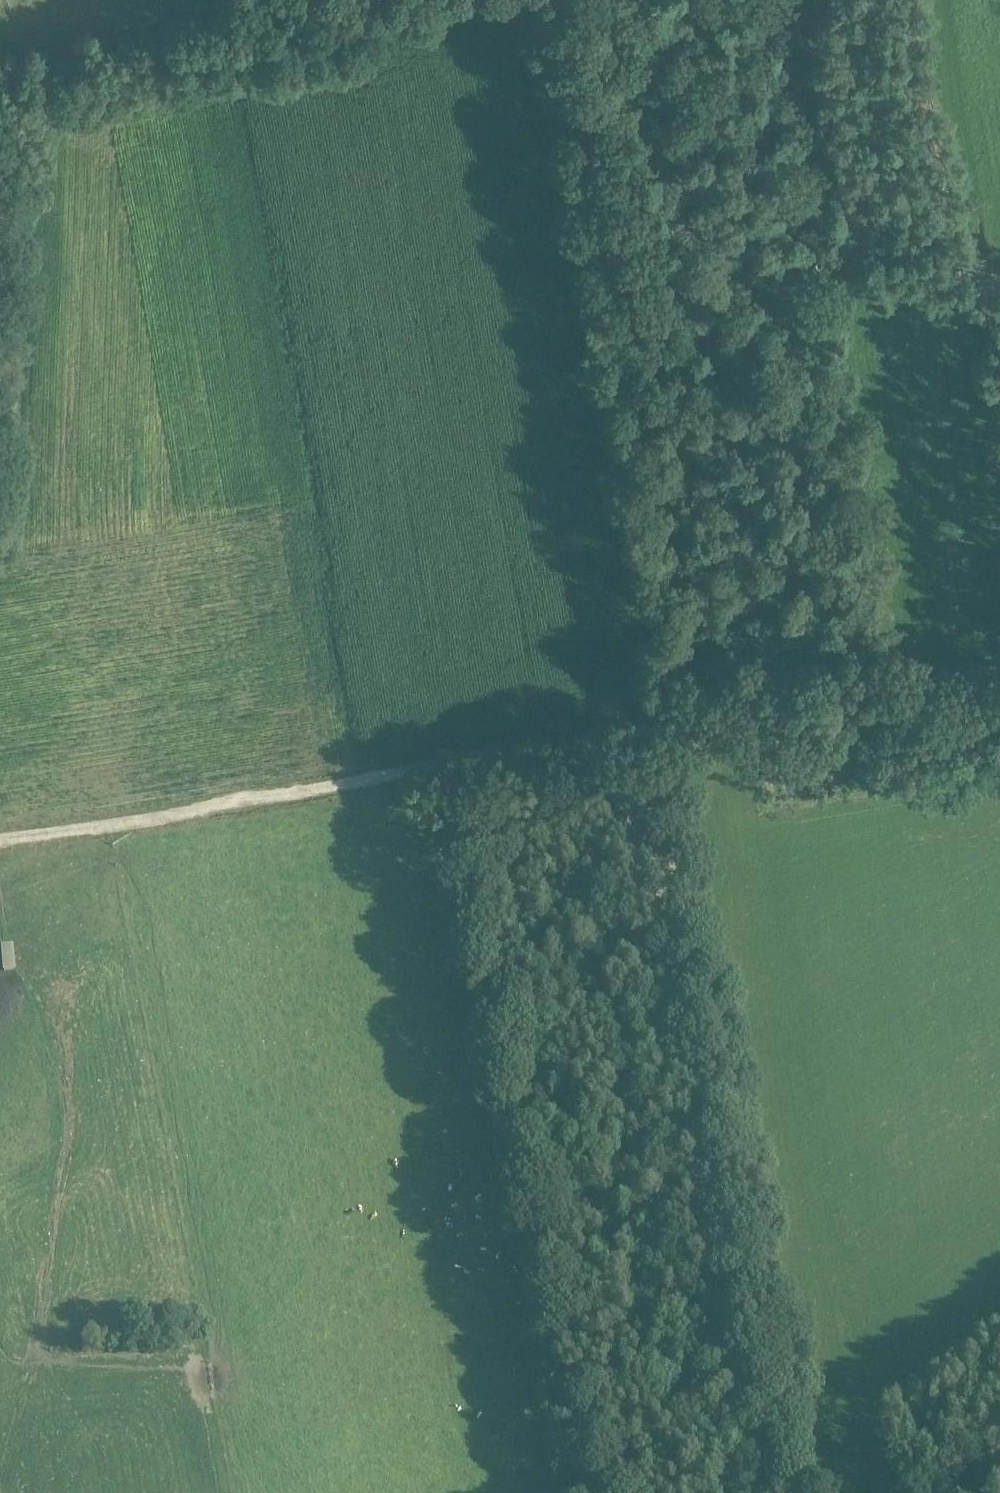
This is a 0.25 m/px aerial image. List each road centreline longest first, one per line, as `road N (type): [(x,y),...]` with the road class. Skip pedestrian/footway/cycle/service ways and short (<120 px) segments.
road 1 (track): [(999,671),(0,842)]
road 2 (track): [(579,0),(710,721)]
road 3 (track): [(0,68),(388,0)]

